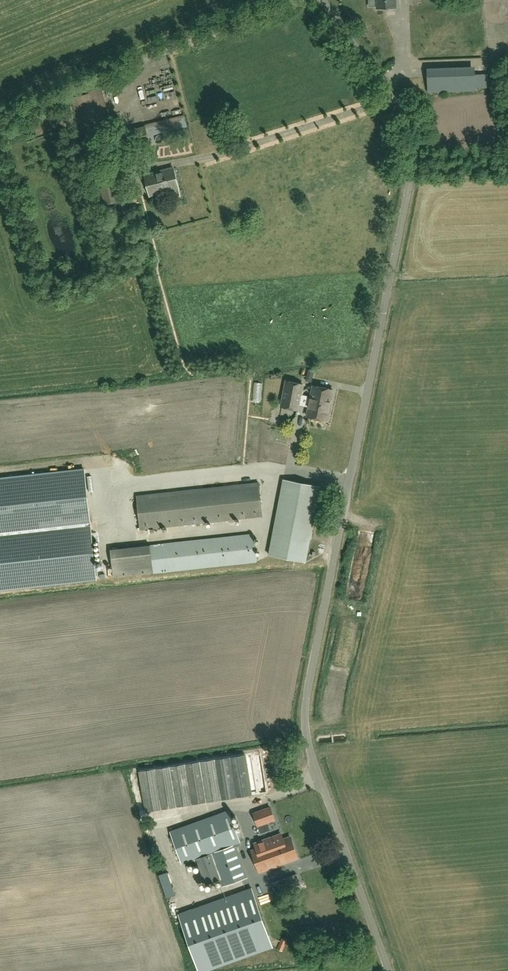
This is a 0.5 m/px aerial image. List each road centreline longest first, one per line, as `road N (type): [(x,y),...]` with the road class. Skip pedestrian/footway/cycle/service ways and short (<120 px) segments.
road 1 (unclassified): [(390,970),(305,723),(418,153),(410,123),(323,0)]

